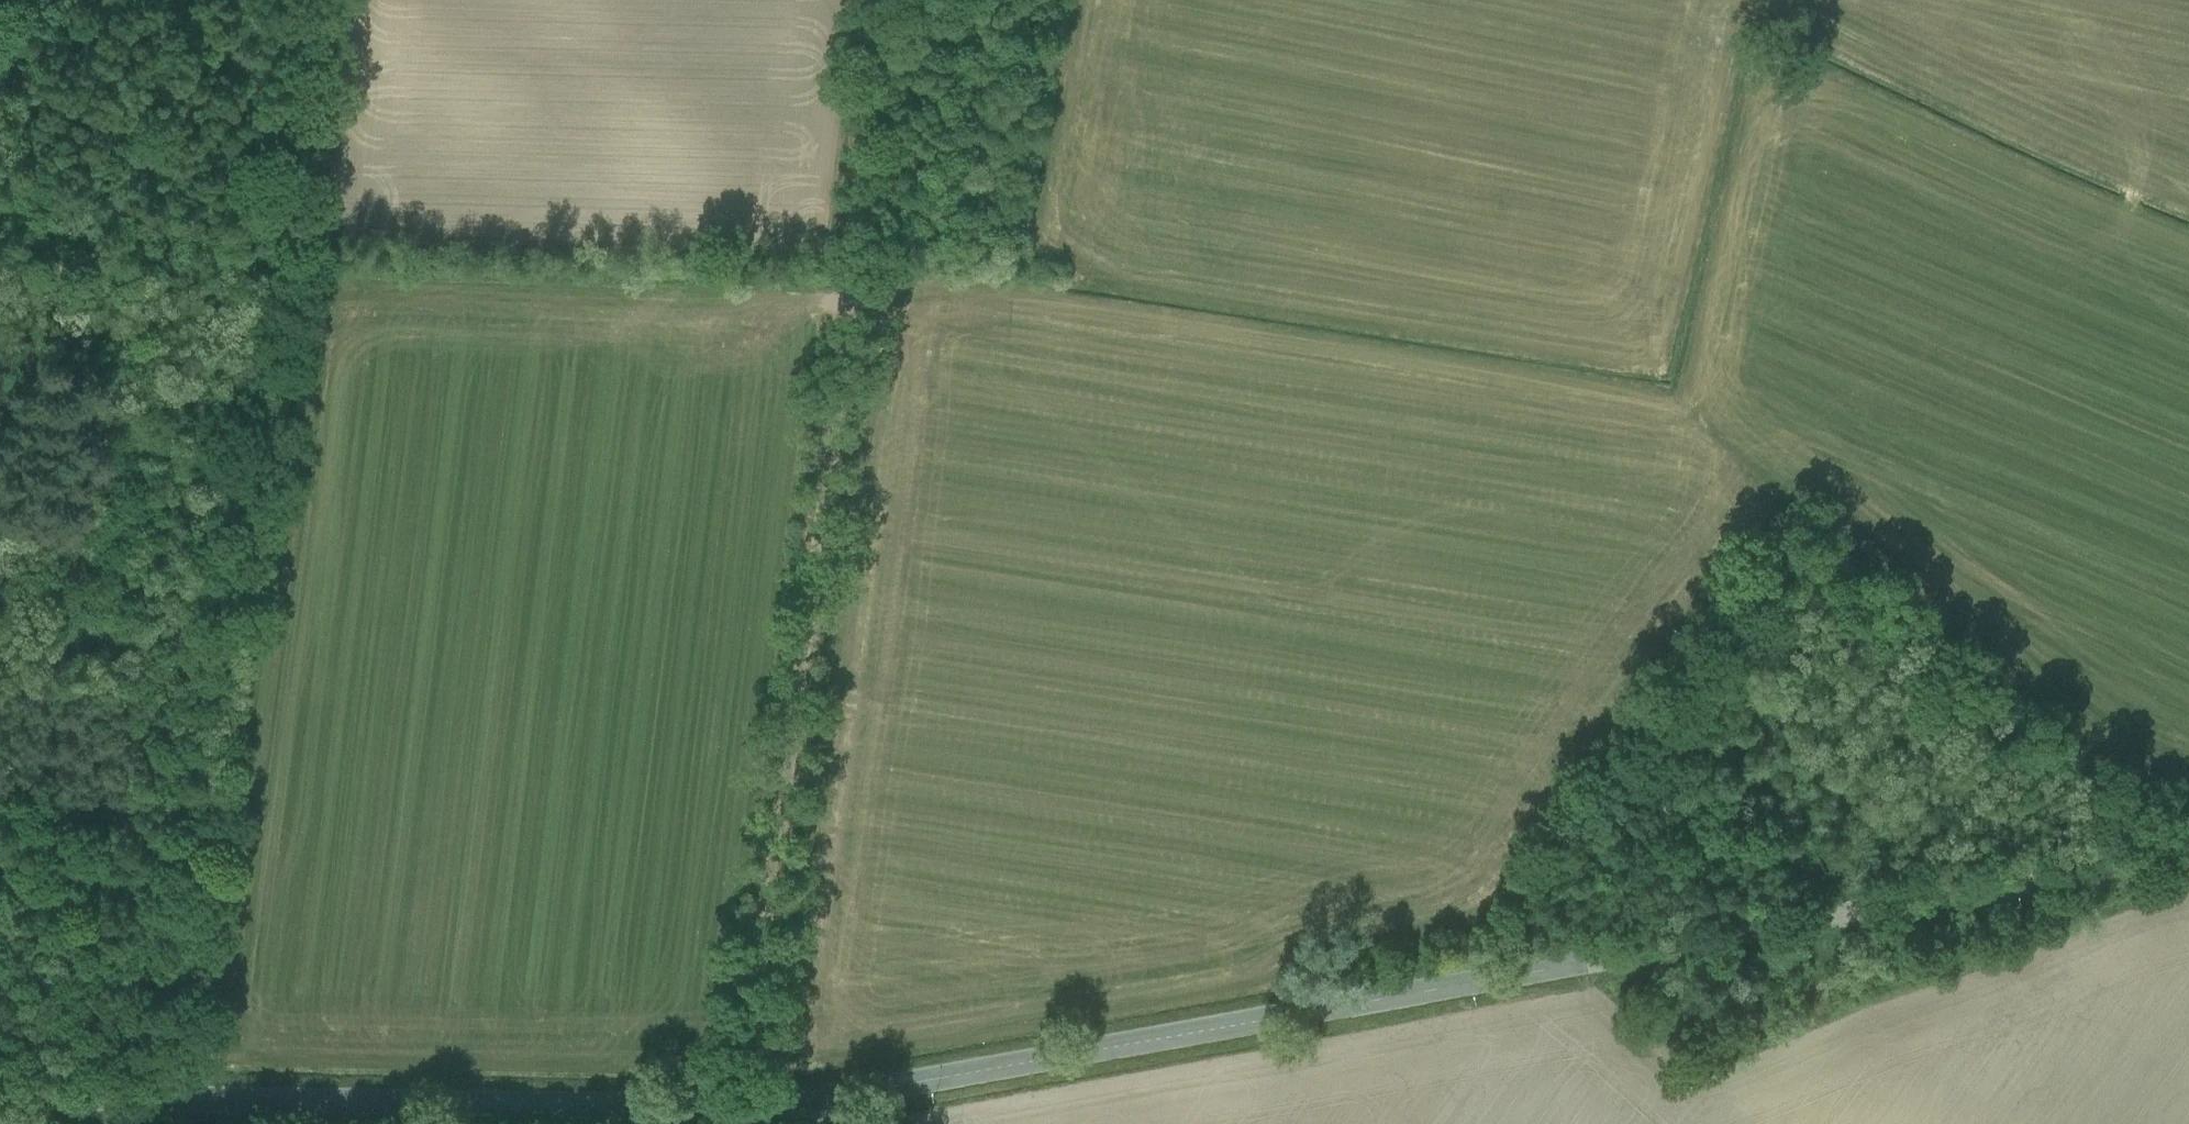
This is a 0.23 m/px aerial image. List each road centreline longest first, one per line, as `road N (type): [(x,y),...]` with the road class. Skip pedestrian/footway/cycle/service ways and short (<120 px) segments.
road 1 (tertiary): [(2188,841),(803,1101)]
road 2 (tertiary): [(803,1101),(0,1096)]

